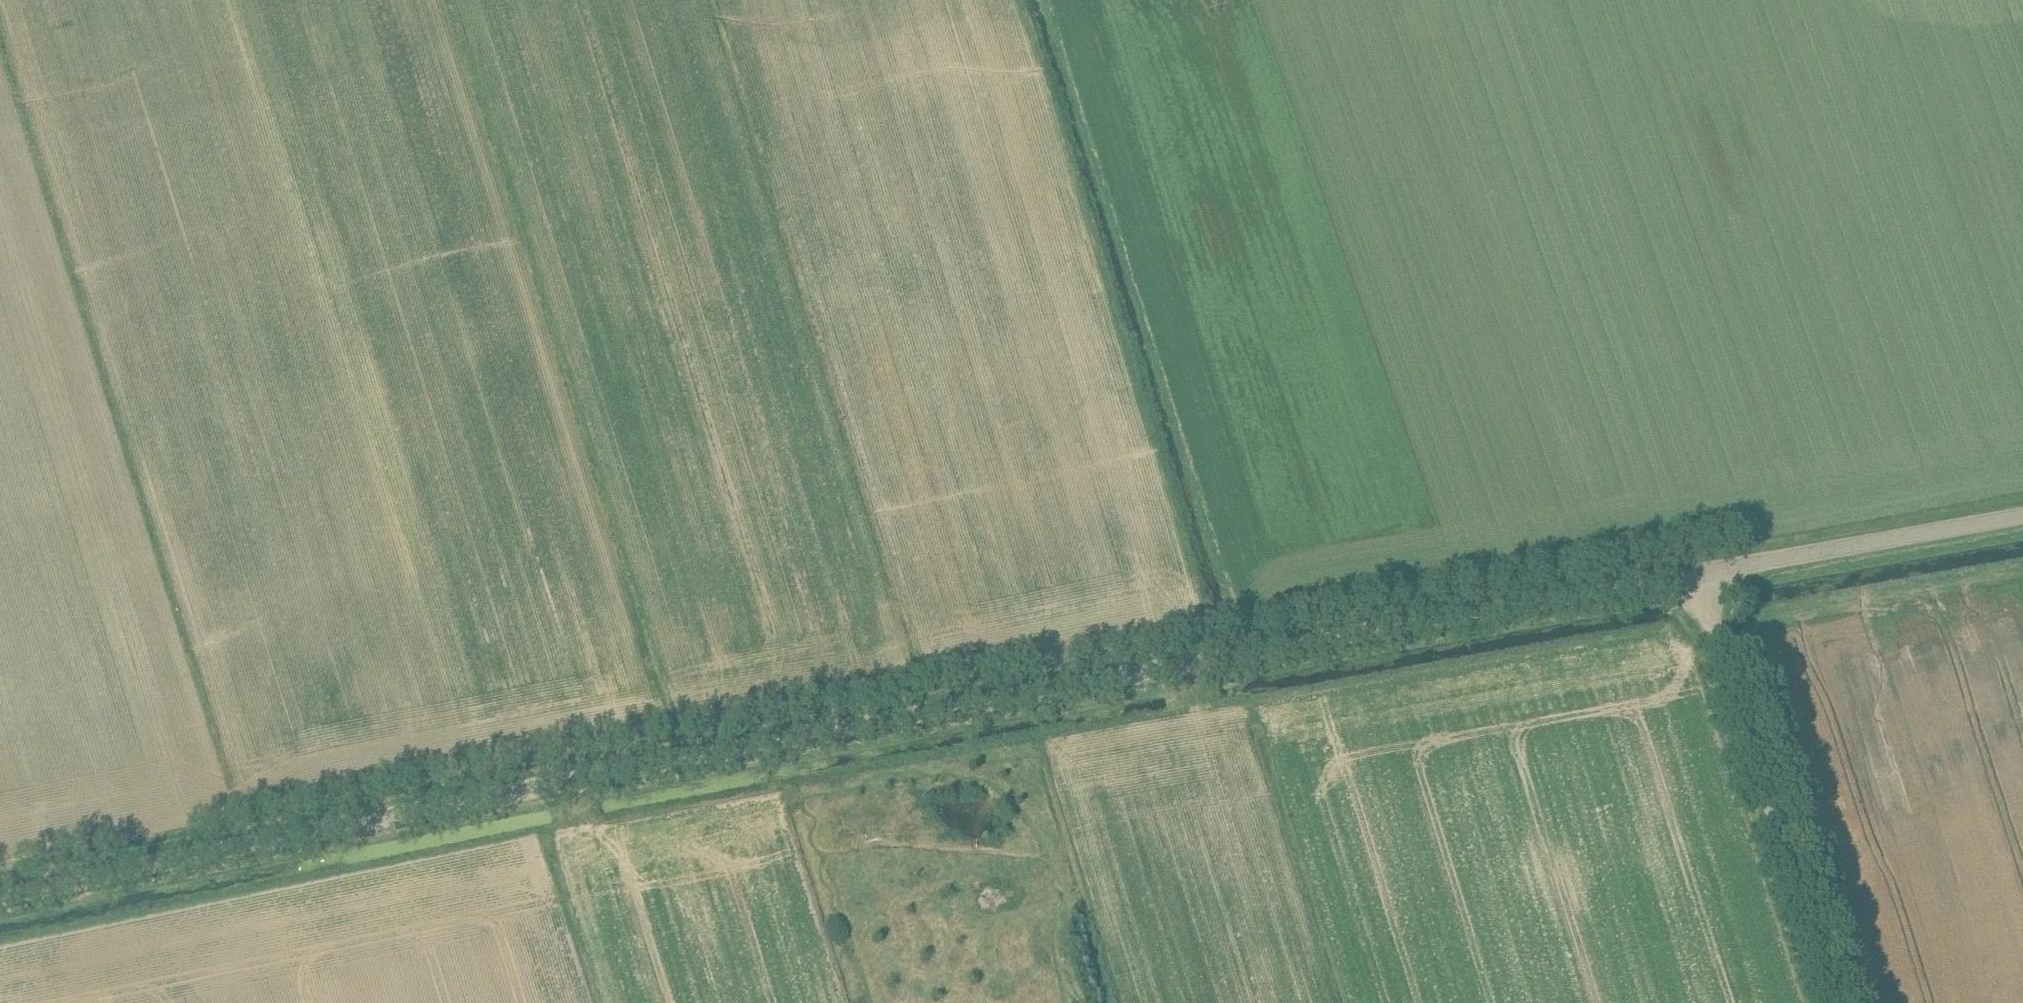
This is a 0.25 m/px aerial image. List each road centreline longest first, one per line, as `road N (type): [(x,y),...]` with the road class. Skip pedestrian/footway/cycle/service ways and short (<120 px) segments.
road 1 (unclassified): [(0,896),(874,719),(1696,573)]
road 2 (unclassified): [(1830,1002),(1696,573)]
road 3 (unclassified): [(1696,573),(2022,517)]

